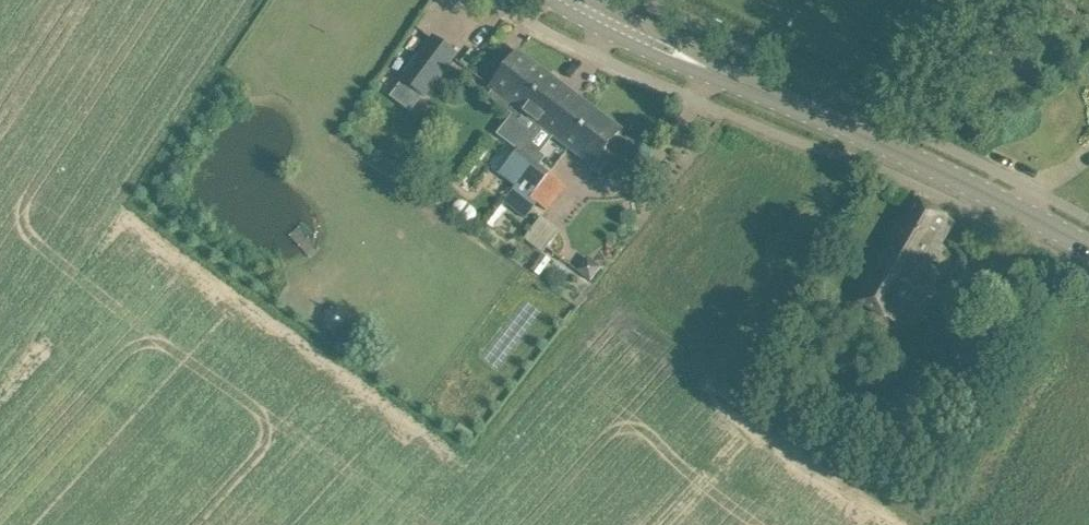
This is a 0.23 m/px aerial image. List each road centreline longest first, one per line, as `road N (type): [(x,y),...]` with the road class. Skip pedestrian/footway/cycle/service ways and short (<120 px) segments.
road 1 (tertiary): [(1088,254),(559,0)]

